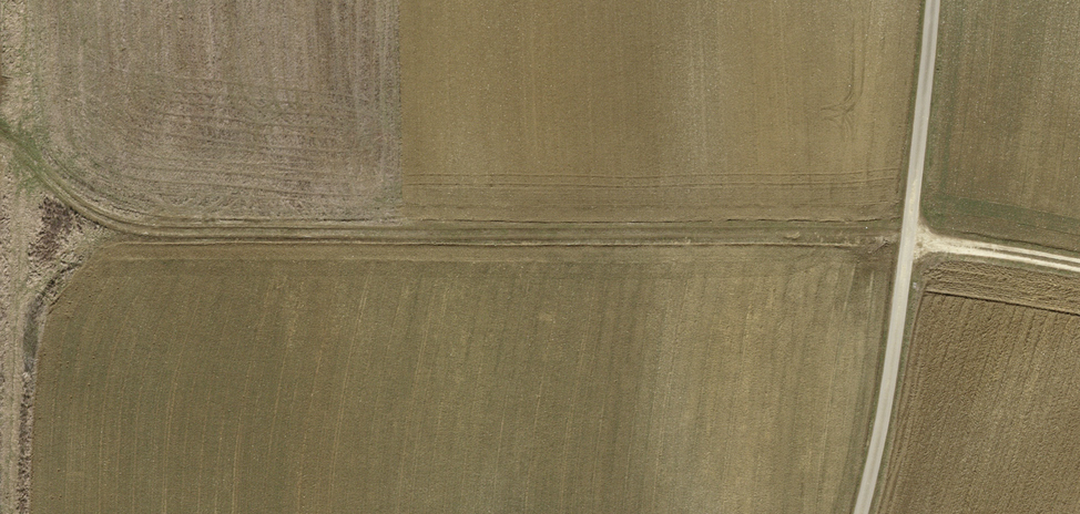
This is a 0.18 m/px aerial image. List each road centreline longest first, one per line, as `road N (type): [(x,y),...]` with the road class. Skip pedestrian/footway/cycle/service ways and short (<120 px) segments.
road 1 (track): [(15,149),(78,210),(135,235),(866,230),(911,247)]
road 2 (track): [(12,0),(12,513)]
road 3 (track): [(1079,267),(1003,252),(911,247)]

